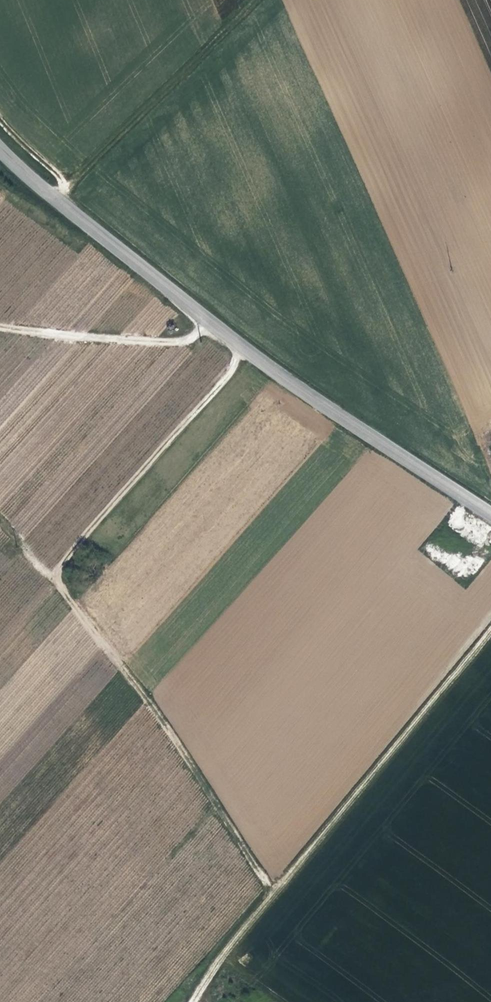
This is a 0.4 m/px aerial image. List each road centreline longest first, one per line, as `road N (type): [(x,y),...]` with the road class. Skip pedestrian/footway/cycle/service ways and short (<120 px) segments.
road 1 (track): [(242,347),(225,381),(64,559),(58,580),(156,709),(274,894)]
road 2 (tertiary): [(0,149),(242,347),(490,515)]
road 3 (track): [(194,1001),(221,958),(490,631)]
road 4 (track): [(57,200),(254,0)]
road 5 (track): [(0,325),(154,342),(191,336),(212,323)]

